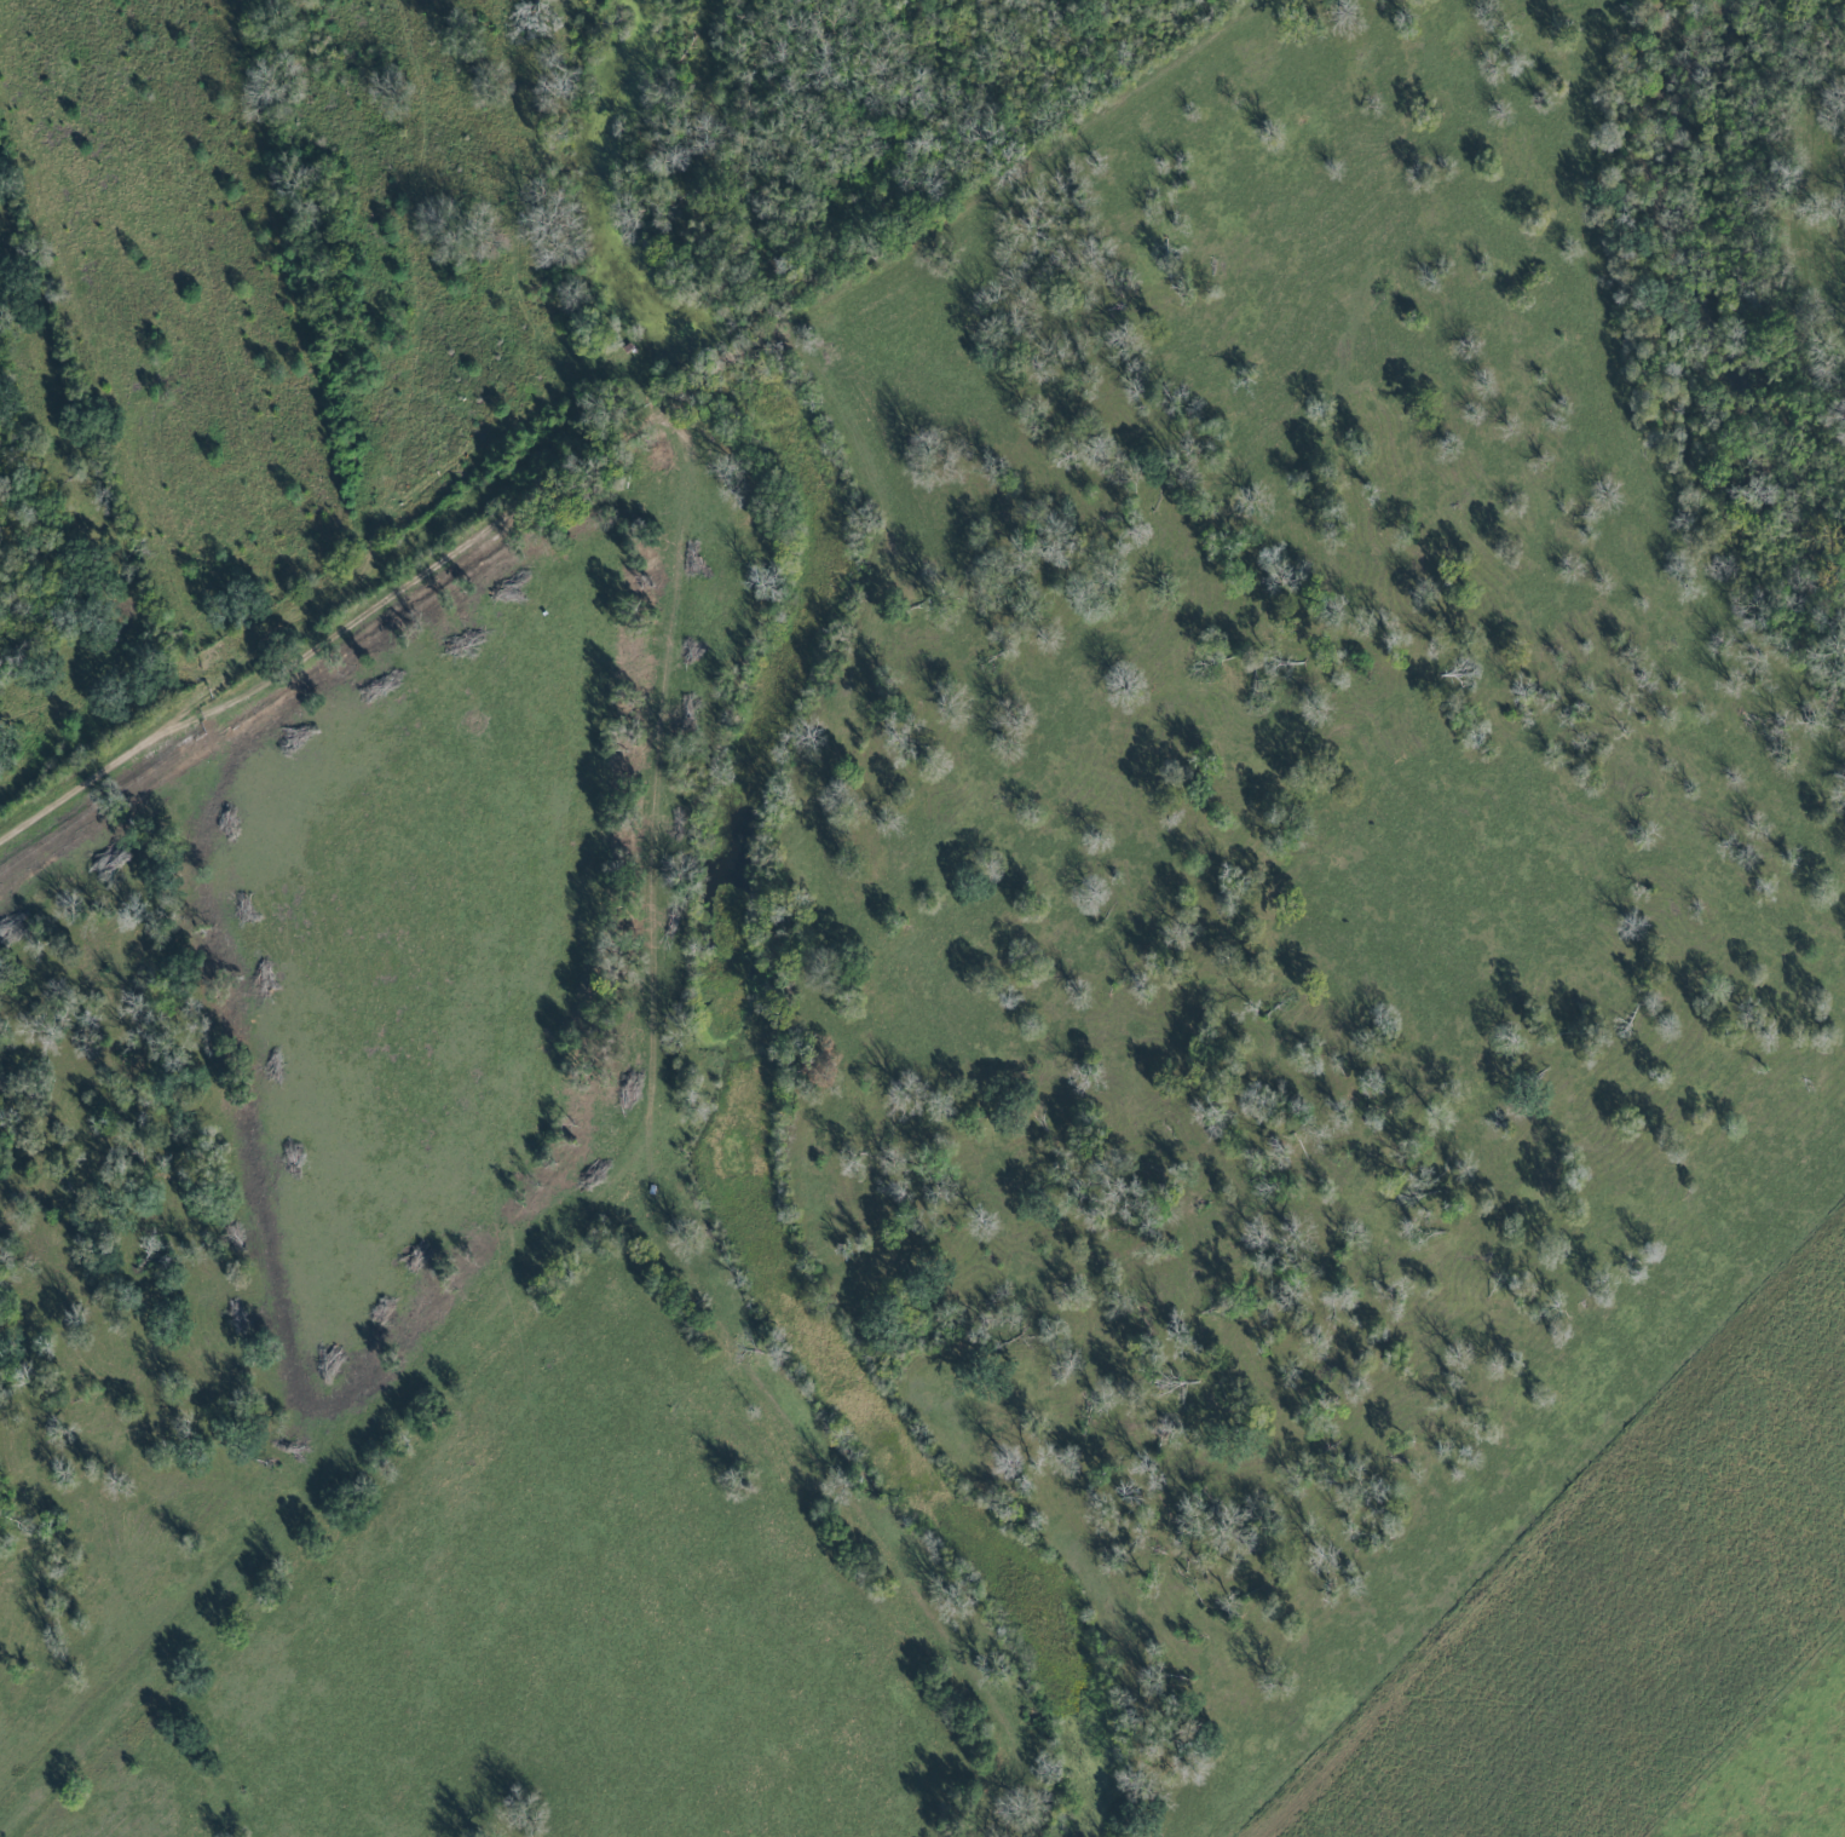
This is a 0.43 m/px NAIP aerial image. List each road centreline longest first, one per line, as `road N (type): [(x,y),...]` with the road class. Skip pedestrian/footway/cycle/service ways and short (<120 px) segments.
road 1 (track): [(656,1147),(9,1836)]
road 2 (track): [(0,851),(174,733),(273,687),(655,419)]
road 3 (track): [(655,419),(1286,0)]
road 4 (track): [(655,419),(686,436),(698,480),(657,828),(656,1147)]

